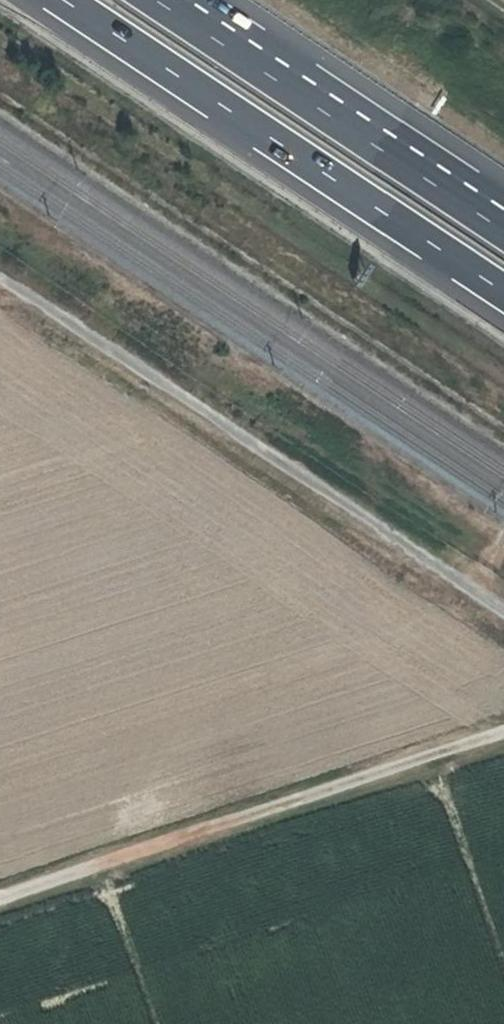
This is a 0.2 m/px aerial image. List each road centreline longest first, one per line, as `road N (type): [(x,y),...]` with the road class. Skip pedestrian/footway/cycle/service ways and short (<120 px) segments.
road 1 (unclassified): [(0,279),(503,623)]
road 2 (unclassified): [(0,896),(503,732)]
road 3 (motorway): [(63,0),(503,293)]
road 4 (motorway): [(503,225),(173,0)]

